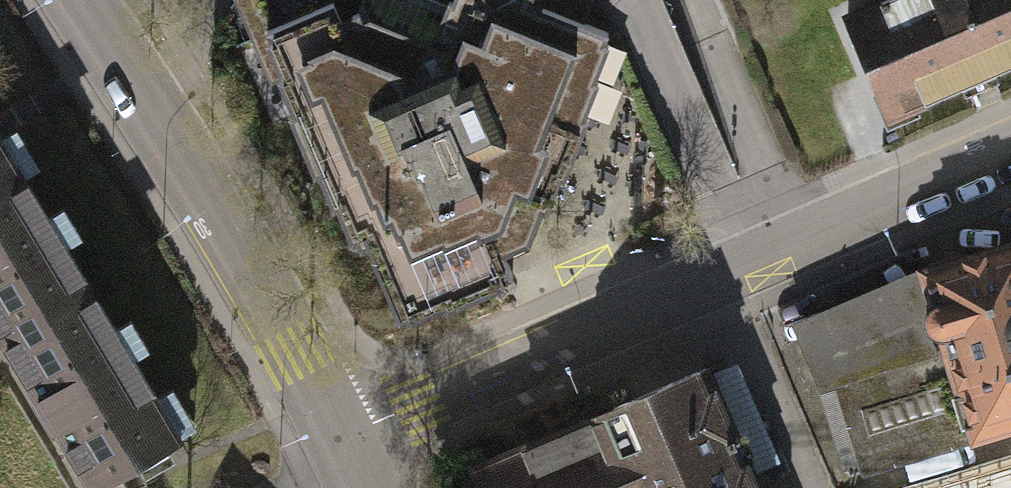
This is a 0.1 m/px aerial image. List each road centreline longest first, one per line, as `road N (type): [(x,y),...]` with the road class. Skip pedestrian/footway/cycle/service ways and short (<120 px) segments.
road 1 (residential): [(344,438),(1010,143)]
road 2 (residential): [(75,0),(299,351),(344,438)]

